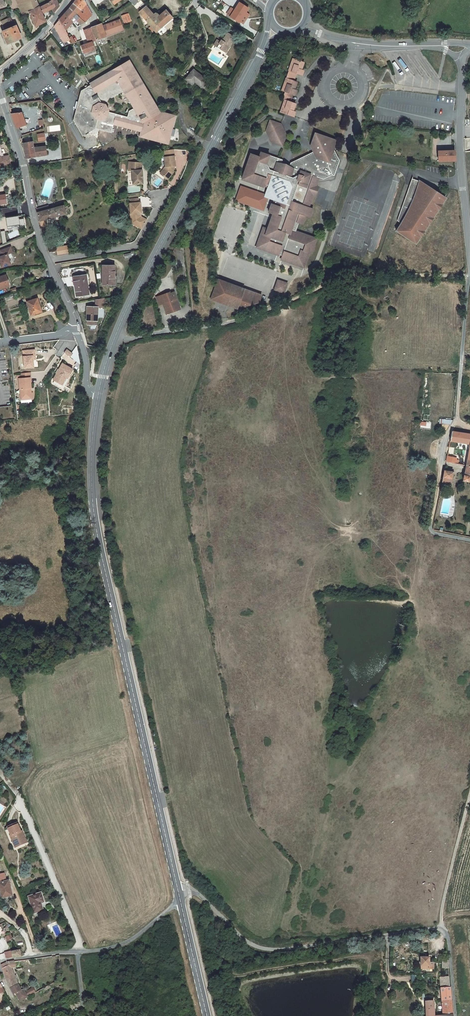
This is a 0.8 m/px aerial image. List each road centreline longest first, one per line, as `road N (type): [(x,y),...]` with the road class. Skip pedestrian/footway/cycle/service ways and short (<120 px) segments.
road 1 (secondary): [(176,890),(90,496),(98,389)]
road 2 (secondary): [(98,389),(125,311),(267,44)]
road 3 (unclassified): [(455,1015),(440,929),(258,948),(189,889),(176,890)]
road 4 (track): [(166,333),(221,326),(341,278),(469,276)]
road 5 (residential): [(0,98),(70,327)]
road 6 (residential): [(469,45),(459,132),(469,276)]
road 7 (residential): [(179,903),(130,942),(0,963)]
road 8 (unclassified): [(301,28),(331,39),(469,45)]
road 9 (track): [(469,541),(430,531),(446,435),(457,424)]
road 10 (residential): [(469,276),(457,424)]
road 11 (track): [(440,929),(469,794)]

